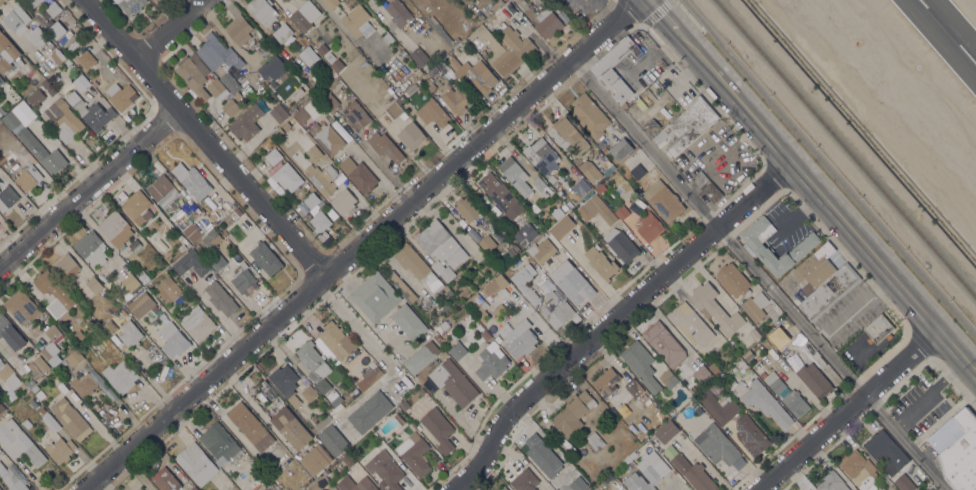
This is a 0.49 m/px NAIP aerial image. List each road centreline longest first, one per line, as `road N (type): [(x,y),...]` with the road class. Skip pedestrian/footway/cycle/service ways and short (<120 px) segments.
road 1 (residential): [(638,0),(84,489)]
road 2 (residential): [(787,165),(520,403),(484,461),(451,489)]
road 3 (primary): [(937,329),(672,31)]
road 4 (residential): [(326,277),(84,0)]
road 5 (residential): [(180,111),(0,269)]
road 6 (residential): [(937,329),(759,489)]

